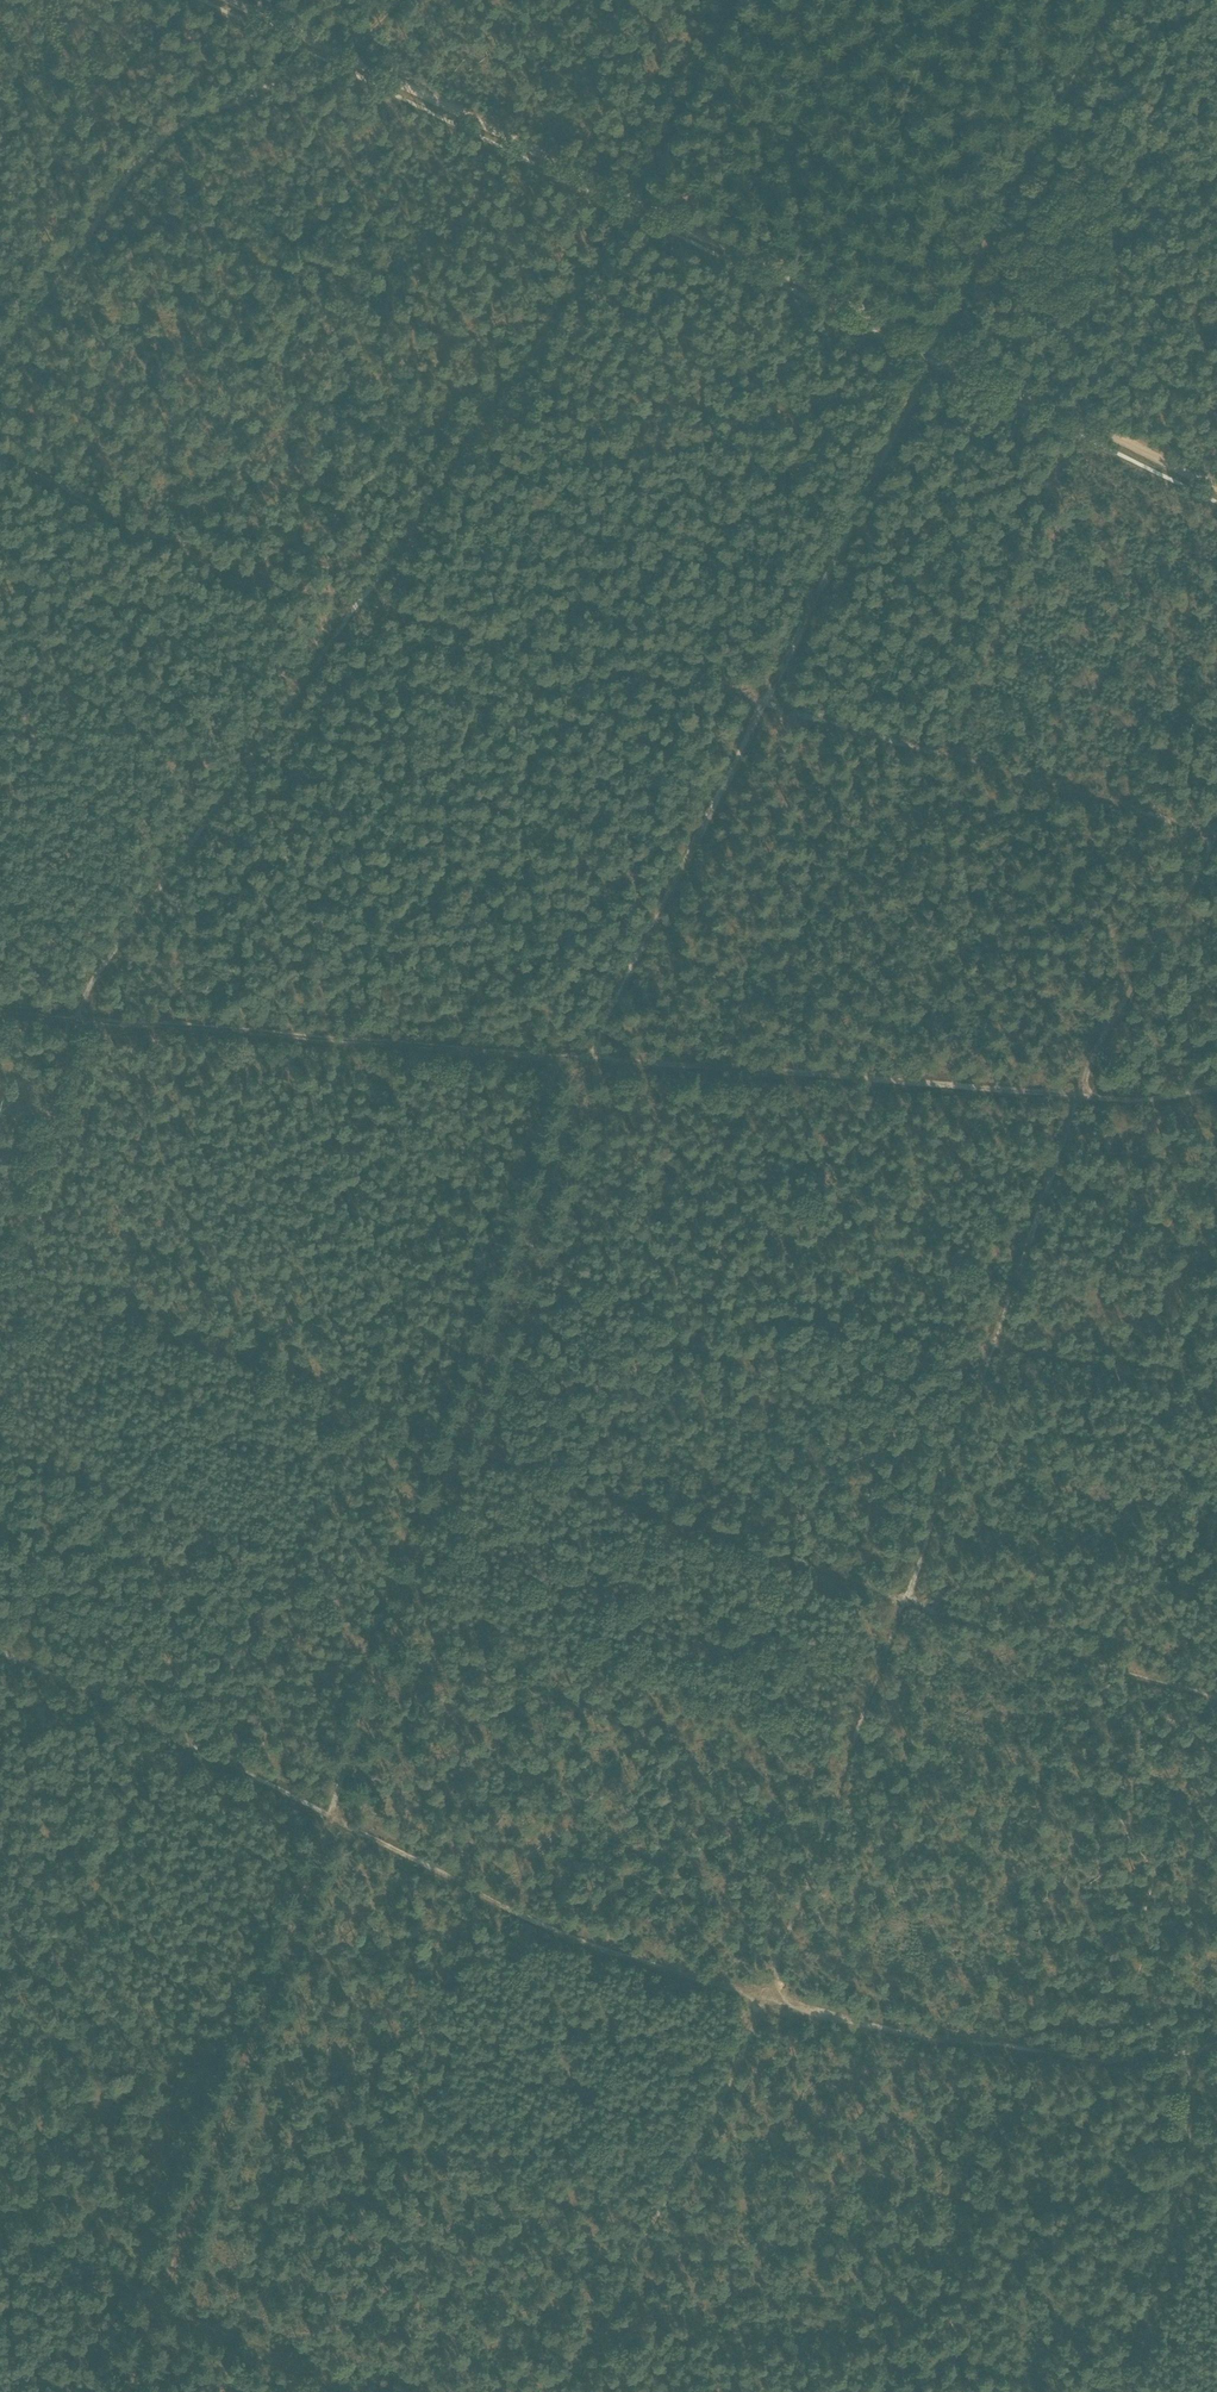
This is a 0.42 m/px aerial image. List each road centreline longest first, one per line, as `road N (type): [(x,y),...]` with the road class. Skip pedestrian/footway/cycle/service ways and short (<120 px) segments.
road 1 (track): [(1039,2050),(919,2039),(617,1958),(0,1651)]
road 2 (track): [(1077,1095),(762,1993)]
road 3 (track): [(330,1814),(606,1060)]
road 4 (track): [(0,356),(155,148),(215,112),(330,63),(391,0)]
road 5 (track): [(80,1019),(606,1060)]
road 6 (track): [(80,1019),(100,971),(348,602)]
road 7 (track): [(606,1060),(1077,1095)]
road 8 (track): [(771,708),(1216,838)]
road 9 (track): [(626,195),(229,0)]
road 10 (track): [(348,602),(771,708)]
road 11 (track): [(771,708),(938,349)]
road 12 (track): [(606,1060),(771,708)]
road 13 (track): [(0,468),(60,488),(208,564),(348,602)]
road 14 (track): [(938,349),(626,195)]
road 15 (track): [(1216,486),(938,349)]
road 16 (track): [(1216,841),(1077,1095)]
road 17 (track): [(0,1259),(80,1019)]
road 18 (track): [(956,2286),(1039,2050)]
road 19 (track): [(626,195),(726,0)]
road 20 (track): [(938,349),(1040,162)]
road 21 (track): [(1040,162),(1121,0)]
road 22 (track): [(1077,1095),(1147,1100),(1216,1089)]

